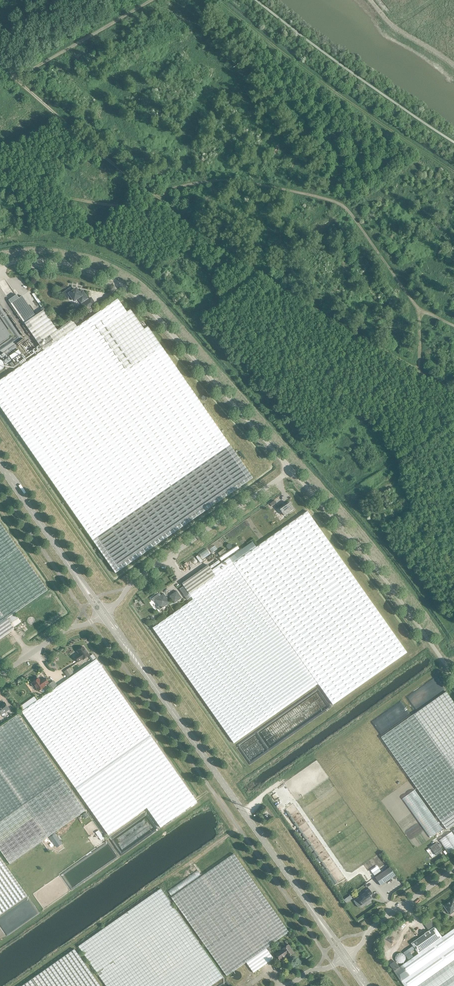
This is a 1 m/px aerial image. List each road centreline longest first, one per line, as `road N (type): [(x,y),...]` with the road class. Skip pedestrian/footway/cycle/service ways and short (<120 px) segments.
road 1 (tertiary): [(345,957),(105,616)]
road 2 (unclassified): [(288,468),(145,303),(104,274),(39,262),(0,265)]
road 3 (unclassified): [(453,676),(371,562),(288,468)]
road 4 (unclassified): [(105,616),(141,574),(288,468)]
road 5 (tertiary): [(105,616),(0,467)]
road 6 (track): [(149,0),(15,77)]
road 7 (unclassified): [(345,957),(453,870)]
road 8 (unclassified): [(0,675),(68,627),(105,616)]

